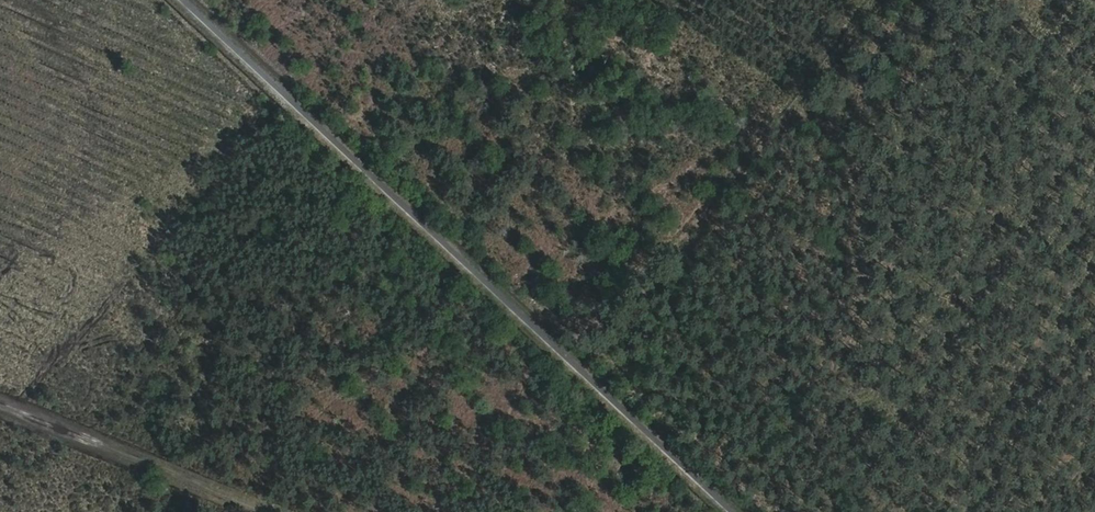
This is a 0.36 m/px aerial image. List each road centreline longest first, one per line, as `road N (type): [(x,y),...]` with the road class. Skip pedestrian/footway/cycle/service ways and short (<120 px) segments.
road 1 (track): [(262,511),(0,406)]

